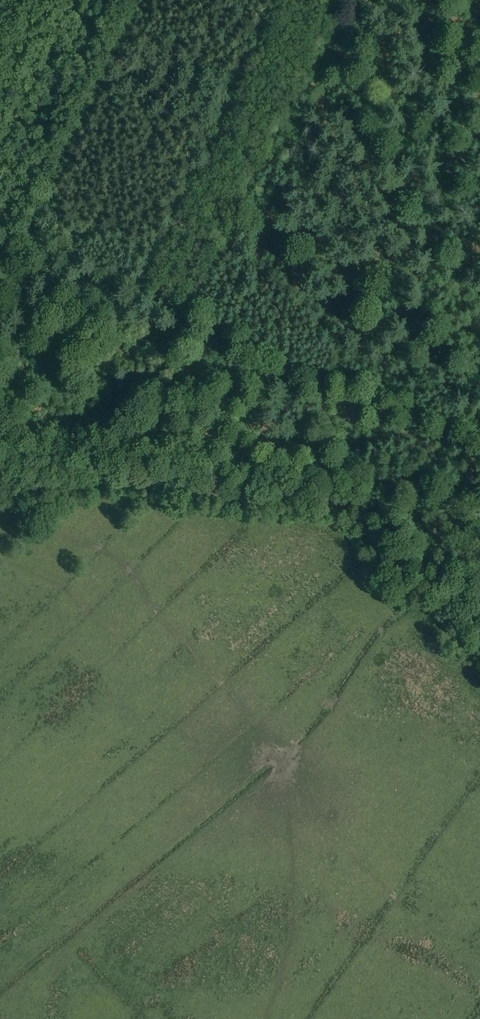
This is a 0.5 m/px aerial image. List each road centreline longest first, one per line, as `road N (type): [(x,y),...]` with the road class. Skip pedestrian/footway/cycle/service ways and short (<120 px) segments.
road 1 (track): [(0,475),(31,482),(140,480),(335,503),(361,520),(425,610)]
road 2 (track): [(479,464),(410,597)]

